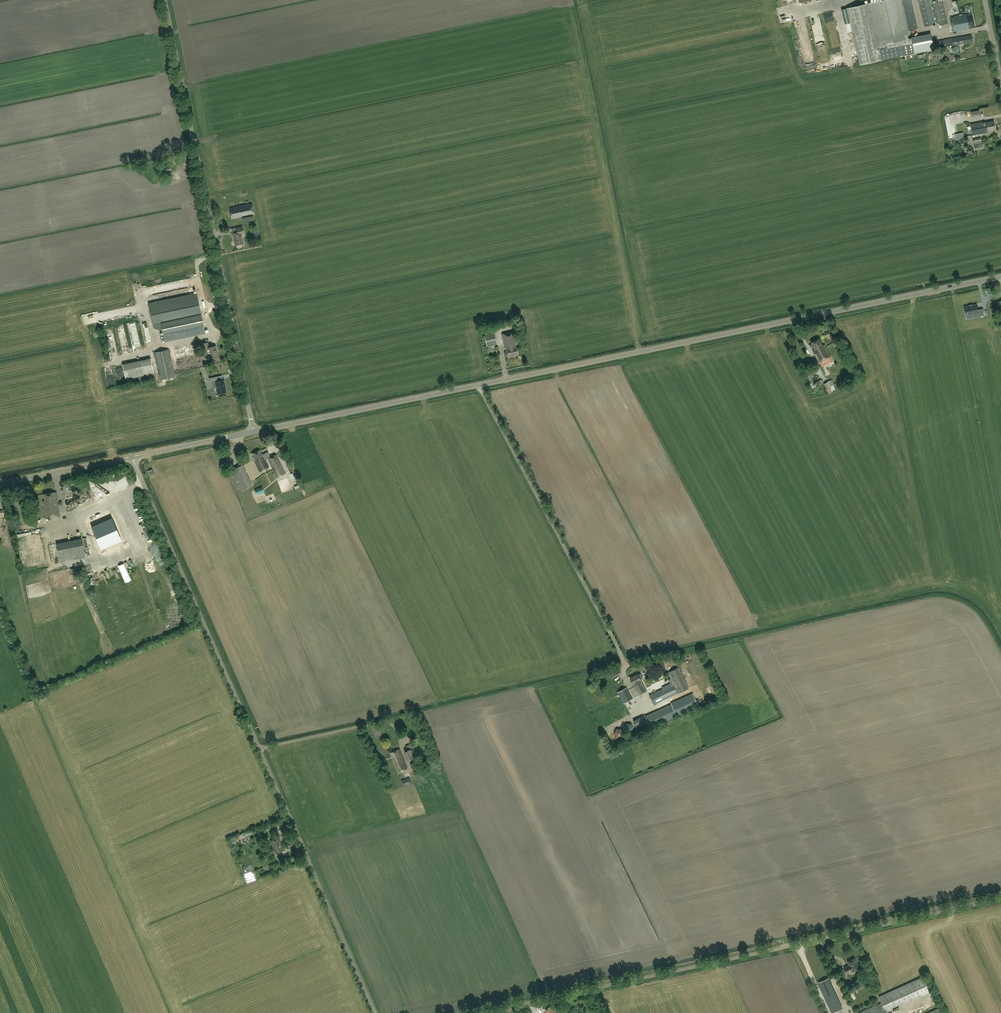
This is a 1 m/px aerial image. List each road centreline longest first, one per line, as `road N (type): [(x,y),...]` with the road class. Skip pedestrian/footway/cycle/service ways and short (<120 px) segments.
road 1 (tertiary): [(254,431),(1000,277)]
road 2 (unclassified): [(375,1012),(132,456)]
road 3 (unclassified): [(483,1012),(1000,899)]
road 4 (unclassified): [(254,431),(165,0)]
road 5 (track): [(568,0),(639,352)]
road 6 (tertiary): [(132,456),(0,484)]
road 7 (tertiary): [(132,456),(254,431)]

